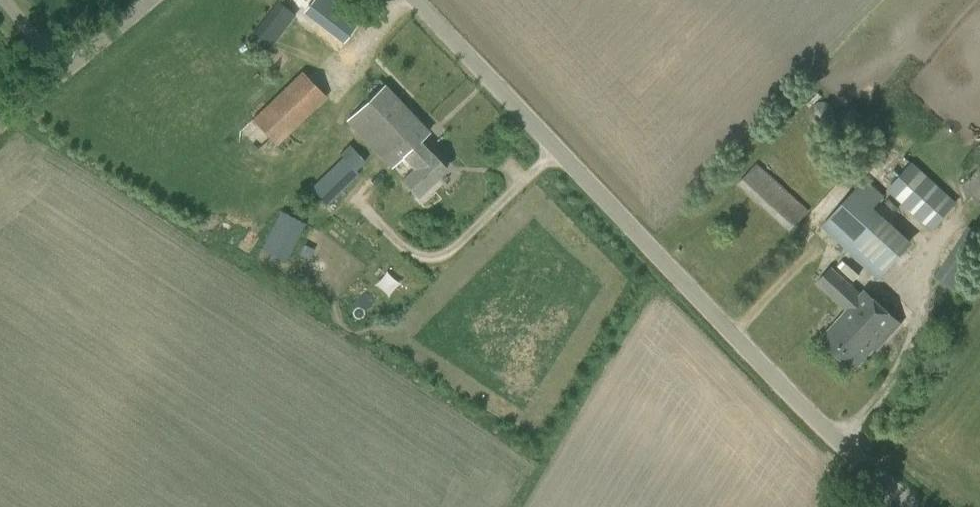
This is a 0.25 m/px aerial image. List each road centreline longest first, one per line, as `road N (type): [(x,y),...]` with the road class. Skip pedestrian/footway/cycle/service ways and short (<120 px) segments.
road 1 (unclassified): [(919,506),(853,455),(415,0)]
road 2 (unclassified): [(0,123),(149,0)]

